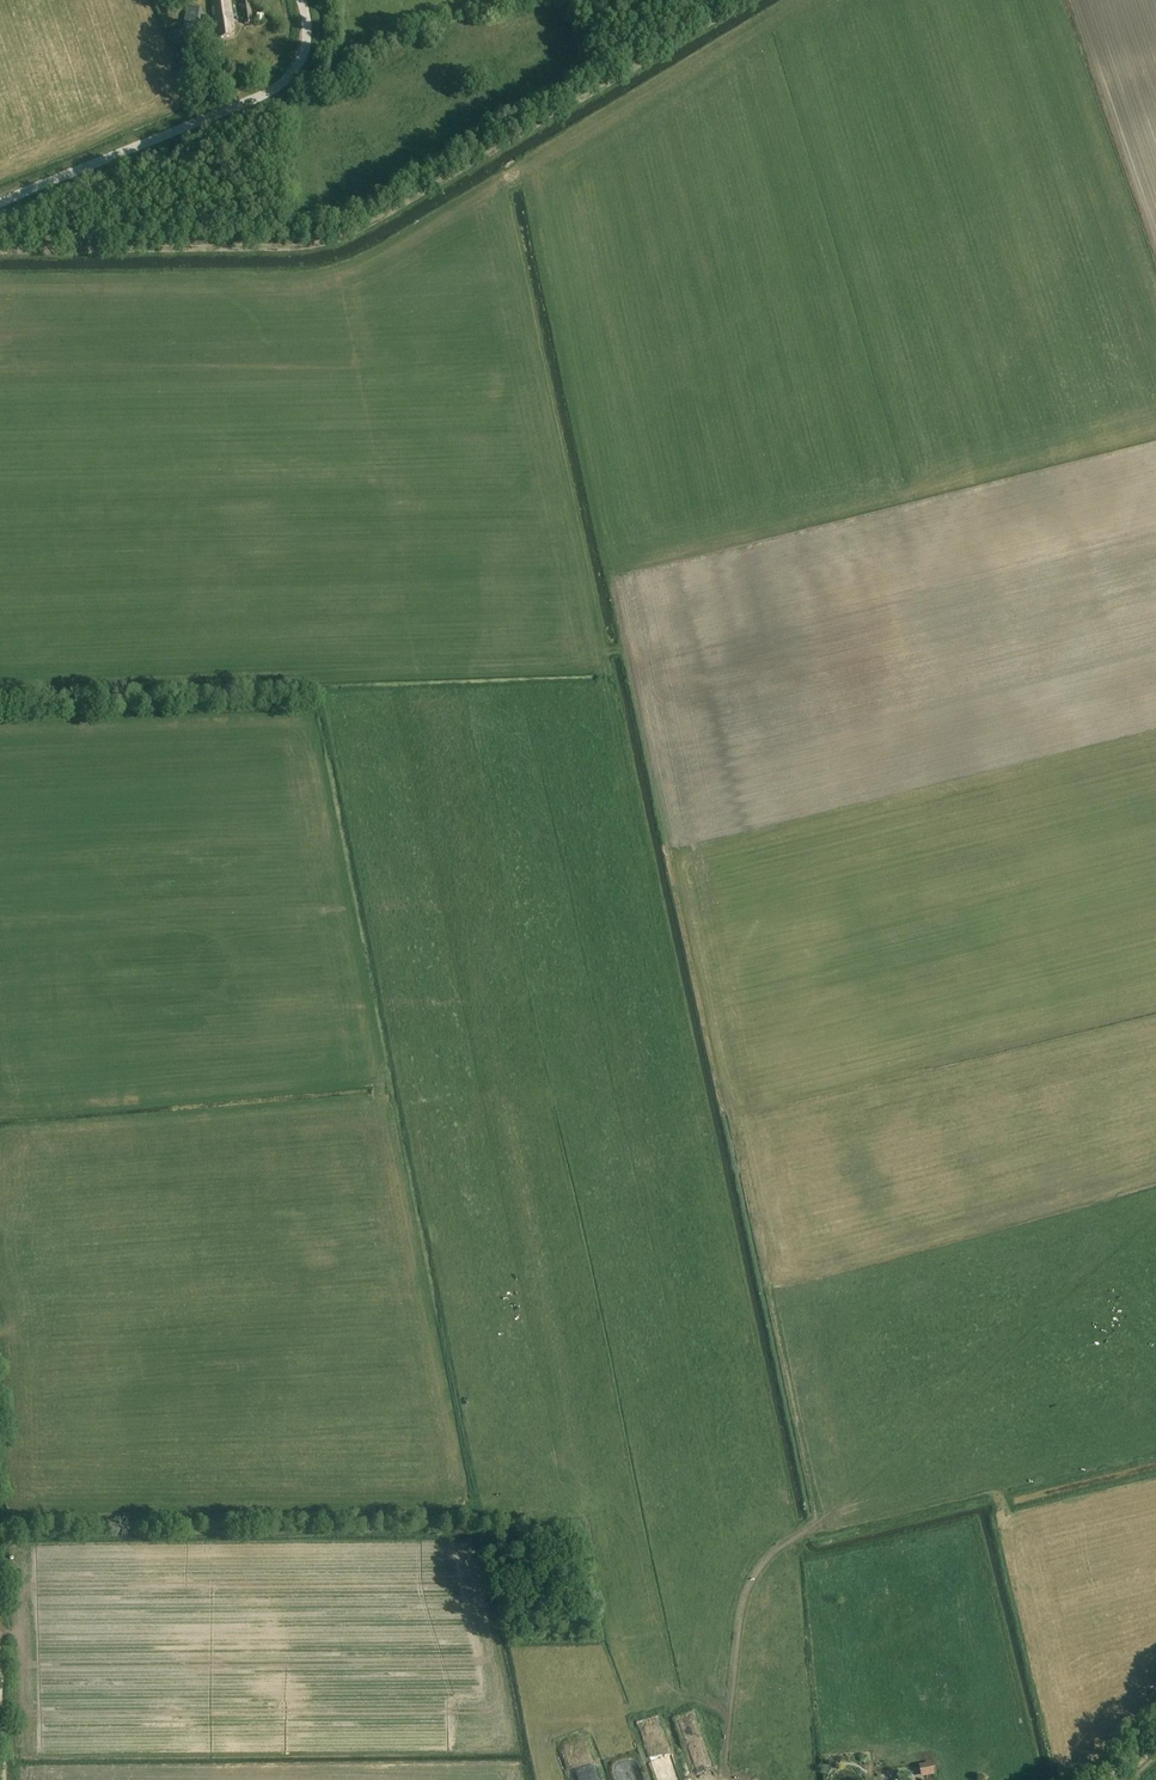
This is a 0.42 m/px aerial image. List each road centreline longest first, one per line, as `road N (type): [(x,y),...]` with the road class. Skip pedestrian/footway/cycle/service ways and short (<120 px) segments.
road 1 (unclassified): [(0,201),(276,87),(303,51),(301,0)]

